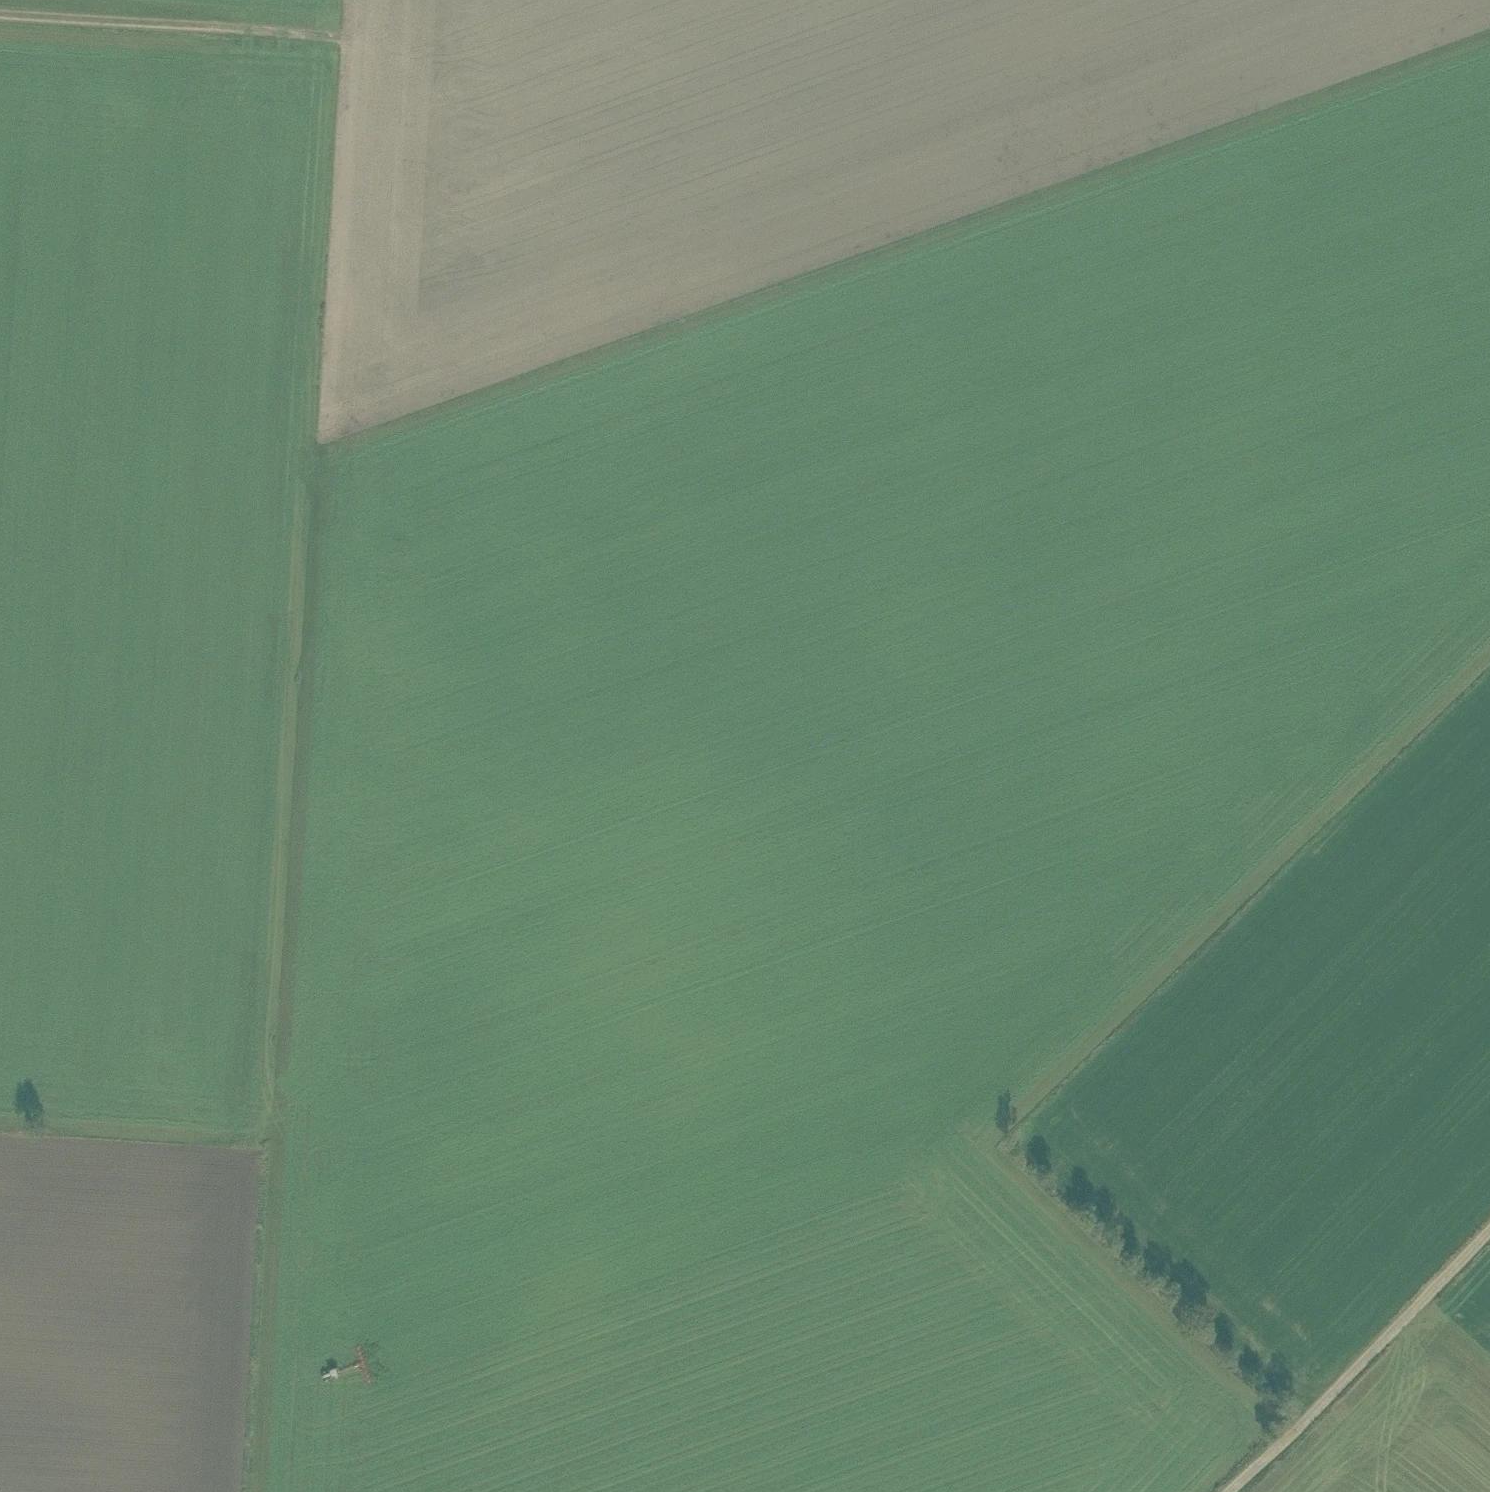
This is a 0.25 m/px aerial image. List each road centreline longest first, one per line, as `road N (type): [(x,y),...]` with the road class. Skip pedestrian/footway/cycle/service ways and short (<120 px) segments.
road 1 (track): [(350,0),(256,1491)]
road 2 (track): [(1232,1491),(1489,1231)]
road 3 (track): [(348,36),(0,16)]

